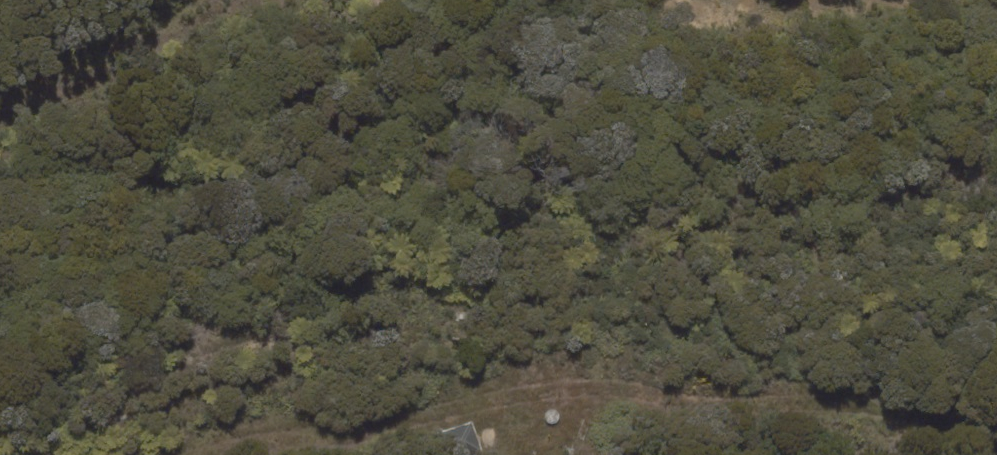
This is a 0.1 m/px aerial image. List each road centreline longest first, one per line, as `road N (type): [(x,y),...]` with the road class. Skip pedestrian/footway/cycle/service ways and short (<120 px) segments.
road 1 (track): [(185,454),(796,396),(904,454)]
road 2 (track): [(215,0),(0,105)]

